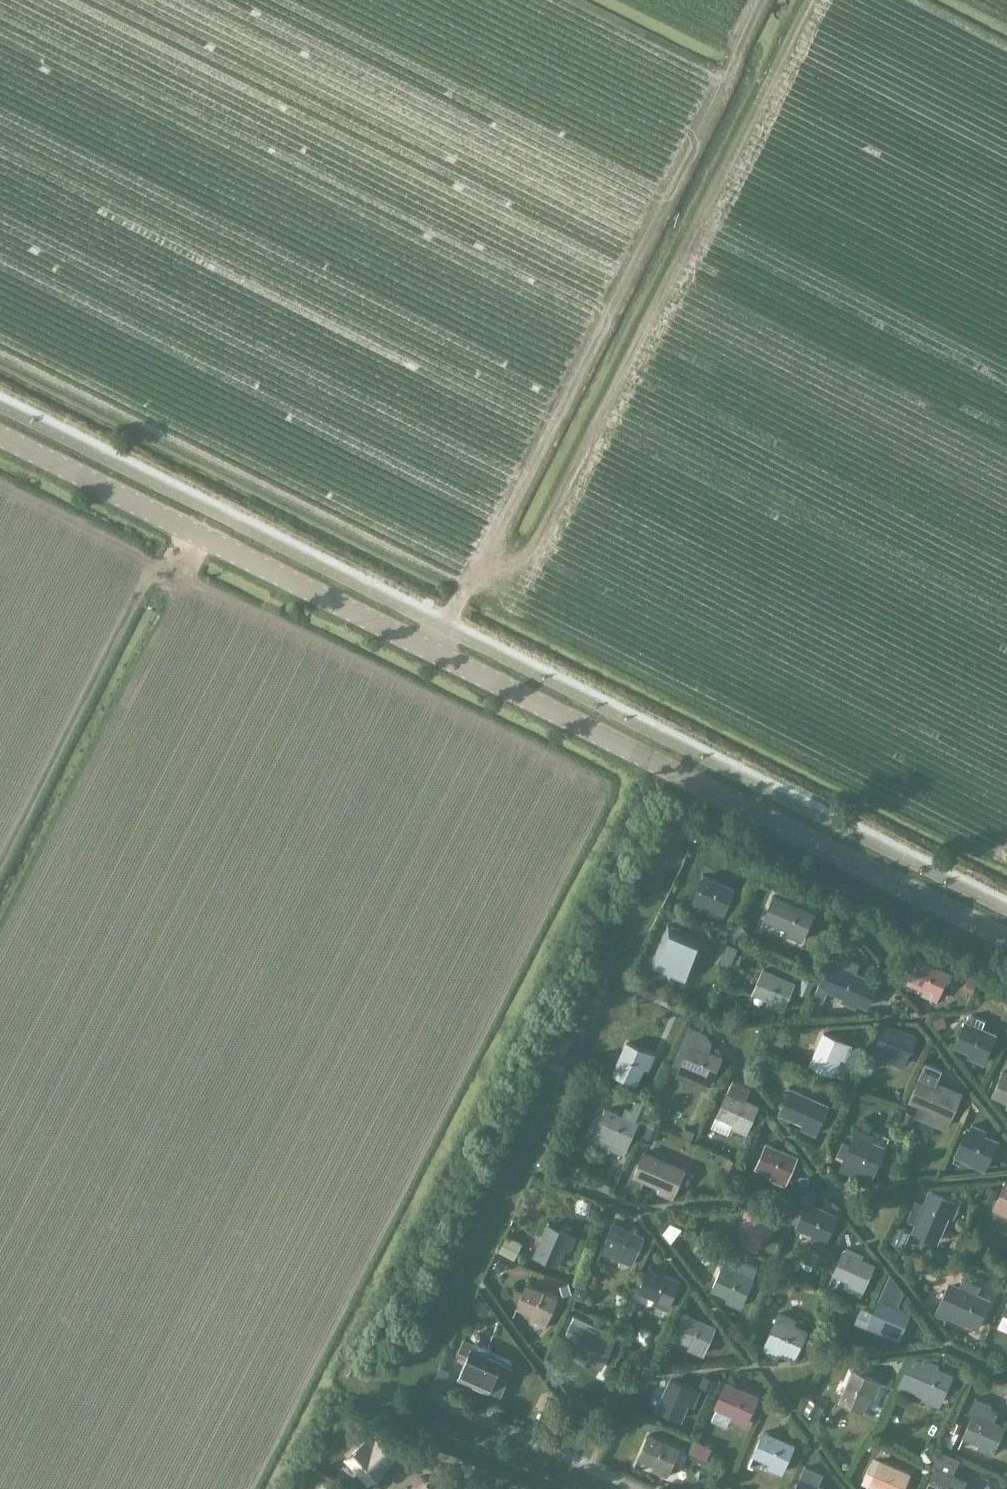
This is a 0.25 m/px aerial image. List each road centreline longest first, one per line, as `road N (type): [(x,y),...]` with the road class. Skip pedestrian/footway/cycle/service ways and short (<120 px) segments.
road 1 (tertiary): [(1006,937),(0,435)]
road 2 (track): [(762,0),(504,529),(433,651)]

